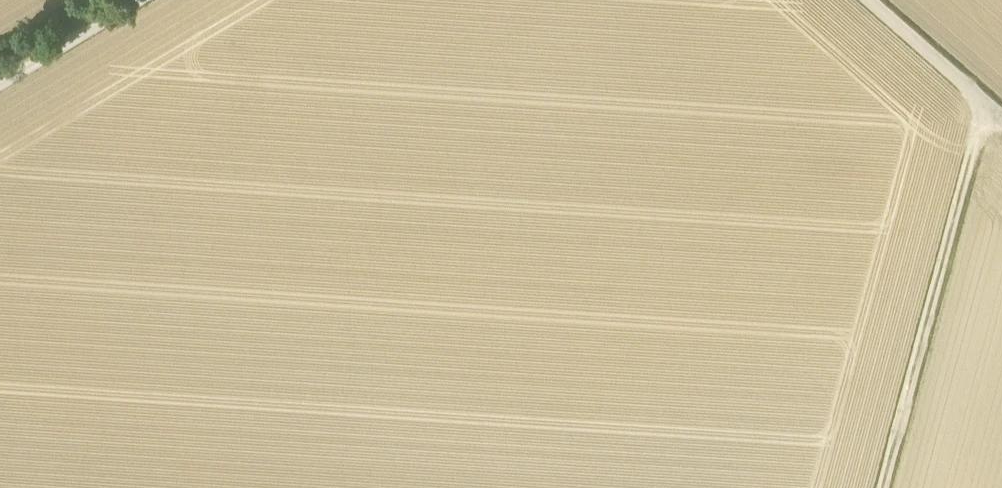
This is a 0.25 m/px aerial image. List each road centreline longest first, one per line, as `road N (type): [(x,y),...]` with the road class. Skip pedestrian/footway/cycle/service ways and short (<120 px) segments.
road 1 (track): [(982,103),(881,487)]
road 2 (unclassified): [(863,0),(1001,120)]
road 3 (track): [(0,86),(143,0)]

